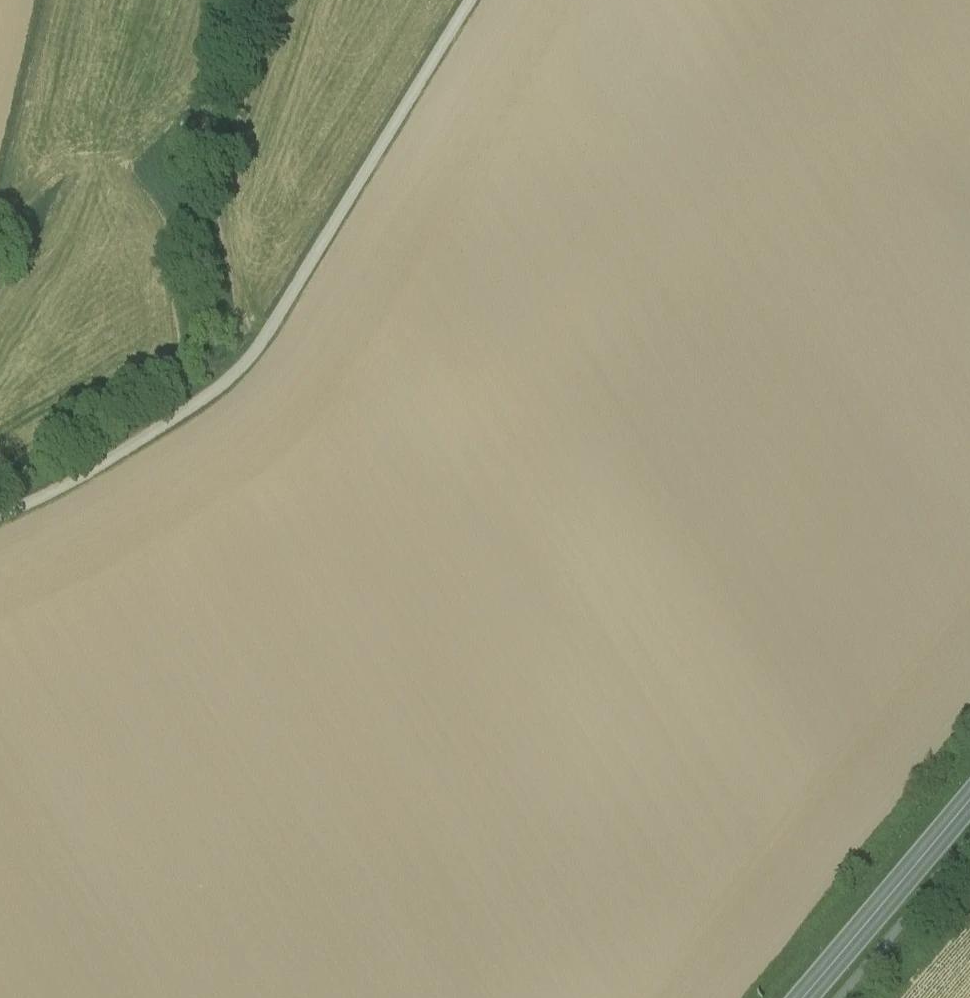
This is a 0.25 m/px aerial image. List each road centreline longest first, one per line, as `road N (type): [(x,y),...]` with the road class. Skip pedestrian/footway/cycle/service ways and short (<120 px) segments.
road 1 (track): [(479,0),(307,279),(245,360),(133,451),(0,516)]
road 2 (primary): [(969,803),(804,997)]

